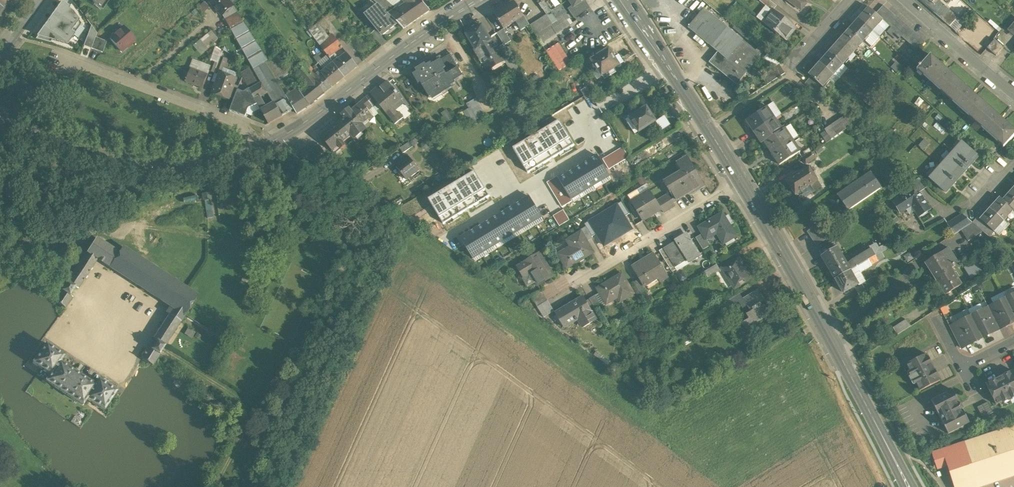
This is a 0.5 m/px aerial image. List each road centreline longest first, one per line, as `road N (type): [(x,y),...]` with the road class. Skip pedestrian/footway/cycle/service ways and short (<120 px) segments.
road 1 (secondary): [(911,486),(744,185)]
road 2 (secondary): [(263,146),(186,167),(146,165),(79,152),(0,113)]
road 3 (secondary): [(478,0),(263,146)]
road 4 (residential): [(263,146),(250,127),(63,56)]
road 5 (residential): [(560,287),(589,284),(744,185)]
road 6 (residential): [(539,182),(592,149),(594,115),(669,69)]
road 7 (residential): [(907,0),(1013,92)]
road 8 (secondary): [(744,185),(669,69)]
road 9 (residential): [(487,455),(428,337)]

